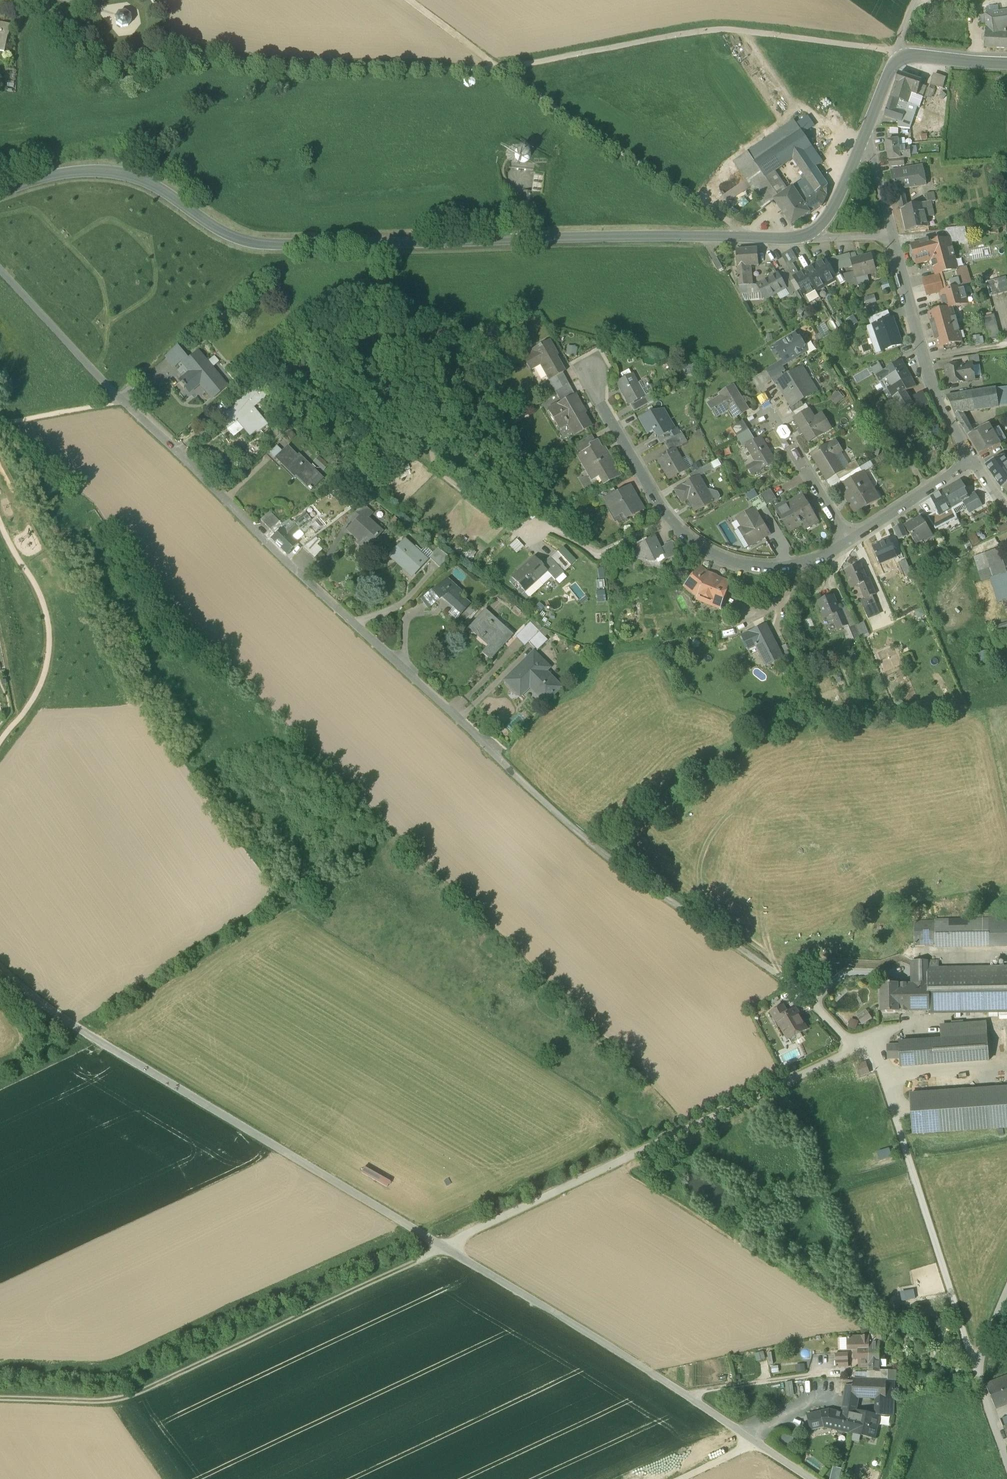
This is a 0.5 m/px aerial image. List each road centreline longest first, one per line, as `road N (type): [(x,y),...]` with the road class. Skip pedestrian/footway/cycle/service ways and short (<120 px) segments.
road 1 (unclassified): [(0,968),(43,1007),(636,1361),(810,1478)]
road 2 (track): [(36,0),(79,64),(109,81),(184,60),(491,71),(727,30),(896,51)]
road 3 (tertiary): [(0,193),(62,175),(132,177),(224,233),(262,244),(783,238),(816,230)]
road 4 (residential): [(502,763),(122,402)]
road 5 (track): [(441,1248),(121,1403),(0,1400)]
road 6 (track): [(858,1051),(784,979),(594,847),(502,763)]
road 7 (track): [(526,541),(433,463),(436,432),(466,382),(466,360),(448,339),(389,303),(373,242)]
road 8 (residential): [(851,543),(816,564),(759,573),(707,557),(672,527),(582,366)]
road 9 (track): [(977,1374),(882,1081),(858,1051)]
road 10 (unclassified): [(893,236),(930,379),(973,460)]
road 11 (unclassified): [(1006,1288),(977,1374),(1006,1463)]
road 12 (residential): [(0,271),(122,402)]
road 13 (residential): [(851,543),(766,400)]
road 14 (residential): [(973,460),(851,543)]
road 15 (track): [(882,1081),(1006,1062)]

